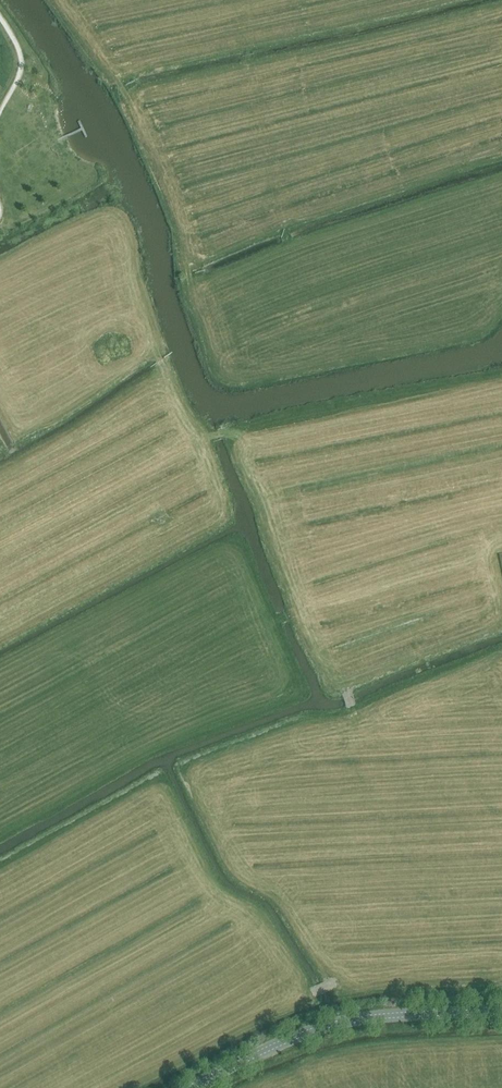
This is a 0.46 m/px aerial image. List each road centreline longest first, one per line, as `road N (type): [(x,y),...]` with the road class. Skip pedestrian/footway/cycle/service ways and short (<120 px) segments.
road 1 (tertiary): [(501,1011),(340,1023),(189,1087)]

